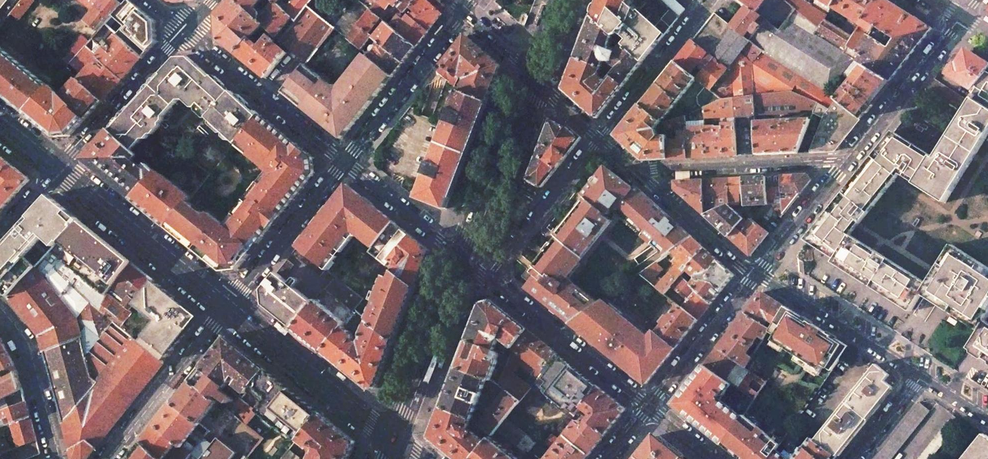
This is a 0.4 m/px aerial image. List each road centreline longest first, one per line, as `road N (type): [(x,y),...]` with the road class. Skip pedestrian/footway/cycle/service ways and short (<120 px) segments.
road 1 (primary): [(228,307),(58,169)]
road 2 (primary): [(393,439),(228,307)]
road 3 (residential): [(637,171),(847,162)]
road 4 (residential): [(183,30),(344,162)]
road 5 (residential): [(489,276),(649,407)]
road 6 (secondary): [(393,439),(463,256)]
road 7 (residential): [(228,307),(108,458)]
road 8 (secondary): [(463,256),(533,77)]
road 9 (residential): [(758,277),(922,374)]
road 10 (residential): [(464,15),(344,162)]
road 11 (tertiary): [(183,30),(58,169)]
road 12 (residential): [(847,162),(963,16)]
road 13 (residential): [(344,162),(228,307)]
road 14 (residential): [(710,0),(599,139)]
road 15 (residential): [(599,139),(489,276)]
road 16 (residential): [(649,407),(758,277)]
road 17 (residential): [(0,309),(24,339),(59,458)]
road 18 (residential): [(637,171),(758,277)]
road 19 (residential): [(344,162),(463,256)]
road 20 (residential): [(758,277),(847,162)]

